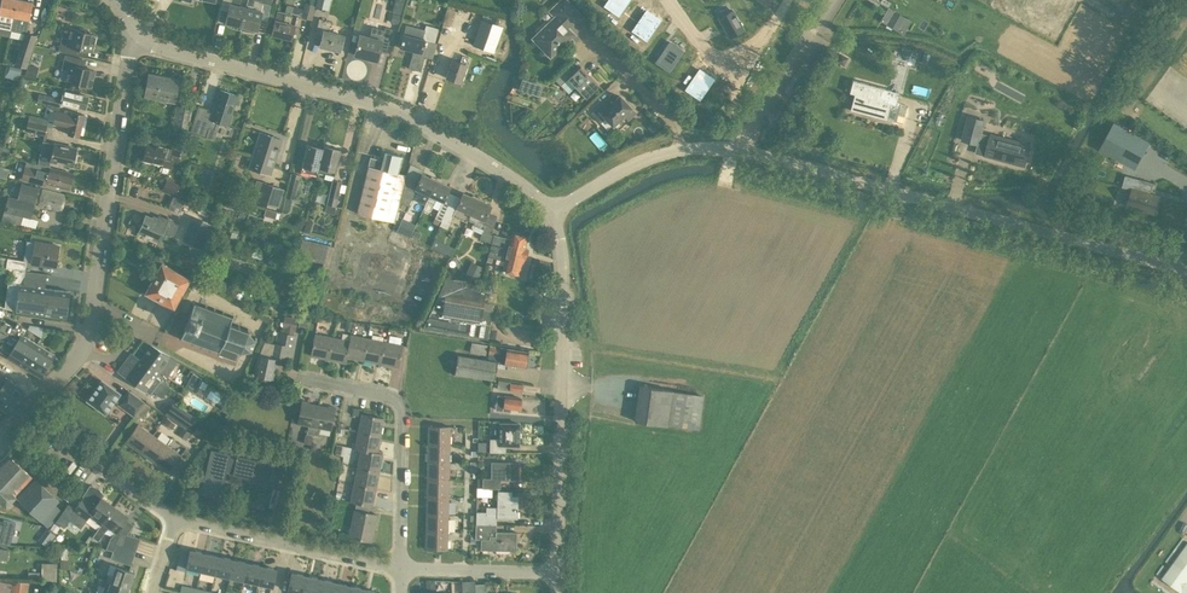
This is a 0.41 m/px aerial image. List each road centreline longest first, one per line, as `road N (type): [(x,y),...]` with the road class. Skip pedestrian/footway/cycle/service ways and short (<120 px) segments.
road 1 (unclassified): [(689,149),(741,152),(1186,273)]
road 2 (tertiary): [(552,212),(426,127),(367,102),(171,52),(132,31)]
road 3 (residential): [(28,410),(73,366),(89,335),(132,31)]
road 4 (tertiary): [(558,571),(564,271),(552,212)]
road 5 (residential): [(399,566),(400,404),(301,378)]
road 6 (residential): [(399,566),(177,519)]
road 7 (residential): [(177,519),(28,410)]
road 8 (residential): [(669,0),(714,54),(740,59),(789,0)]
road 9 (residential): [(558,571),(399,566)]
road 10 (residential): [(681,150),(676,127),(600,46),(586,46)]
road 11 (residential): [(552,212),(641,161),(681,150)]

